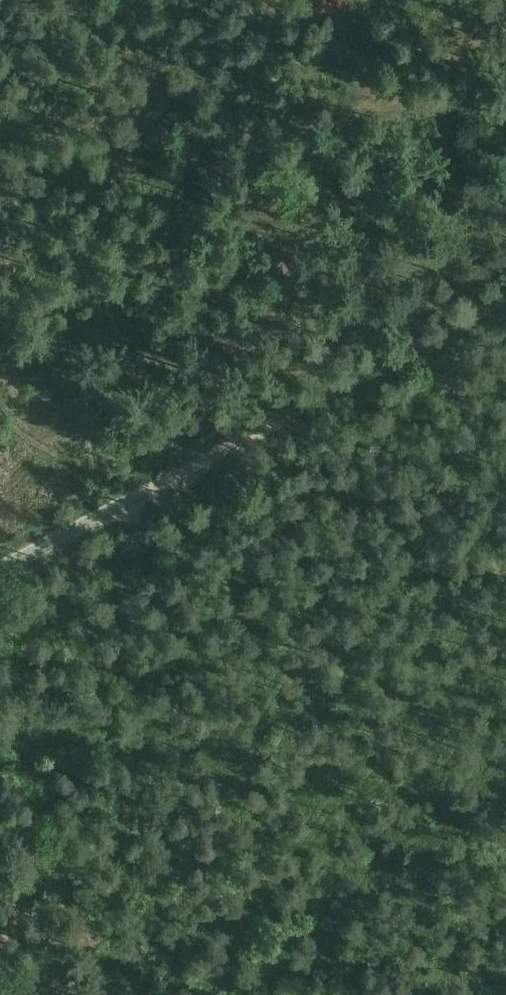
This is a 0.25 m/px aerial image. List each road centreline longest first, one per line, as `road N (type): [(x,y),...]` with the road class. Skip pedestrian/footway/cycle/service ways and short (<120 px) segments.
road 1 (track): [(505,297),(0,570)]
road 2 (track): [(121,505),(224,571),(505,568)]

